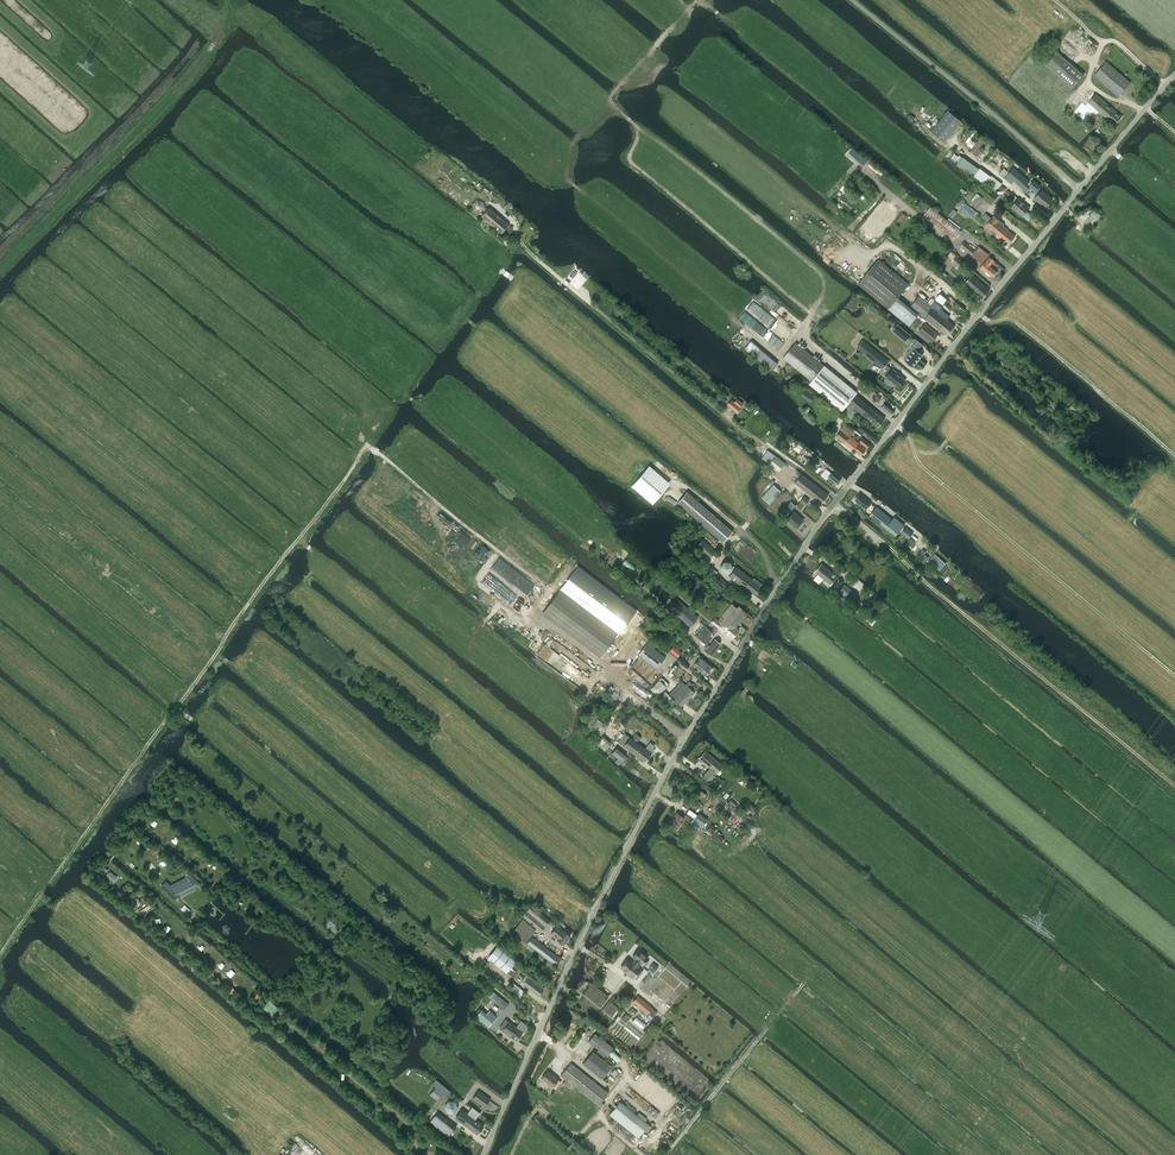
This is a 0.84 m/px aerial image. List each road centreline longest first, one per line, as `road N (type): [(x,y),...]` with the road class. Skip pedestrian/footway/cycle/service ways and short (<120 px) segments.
road 1 (track): [(685,739),(533,616),(550,592),(367,445),(0,955)]
road 2 (unclassified): [(483,1154),(664,775),(835,502)]
road 3 (track): [(1174,677),(915,452),(938,450),(950,438),(975,459)]
road 4 (unclassified): [(835,502),(1080,189)]
road 5 (track): [(1174,456),(1012,320),(979,313)]
road 6 (track): [(666,1154),(796,990)]
road 7 (track): [(538,1033),(614,1092),(599,1114),(643,1154)]
road 8 (unclassified): [(1174,74),(1080,189)]
road 9 (track): [(1055,0),(1165,86)]

